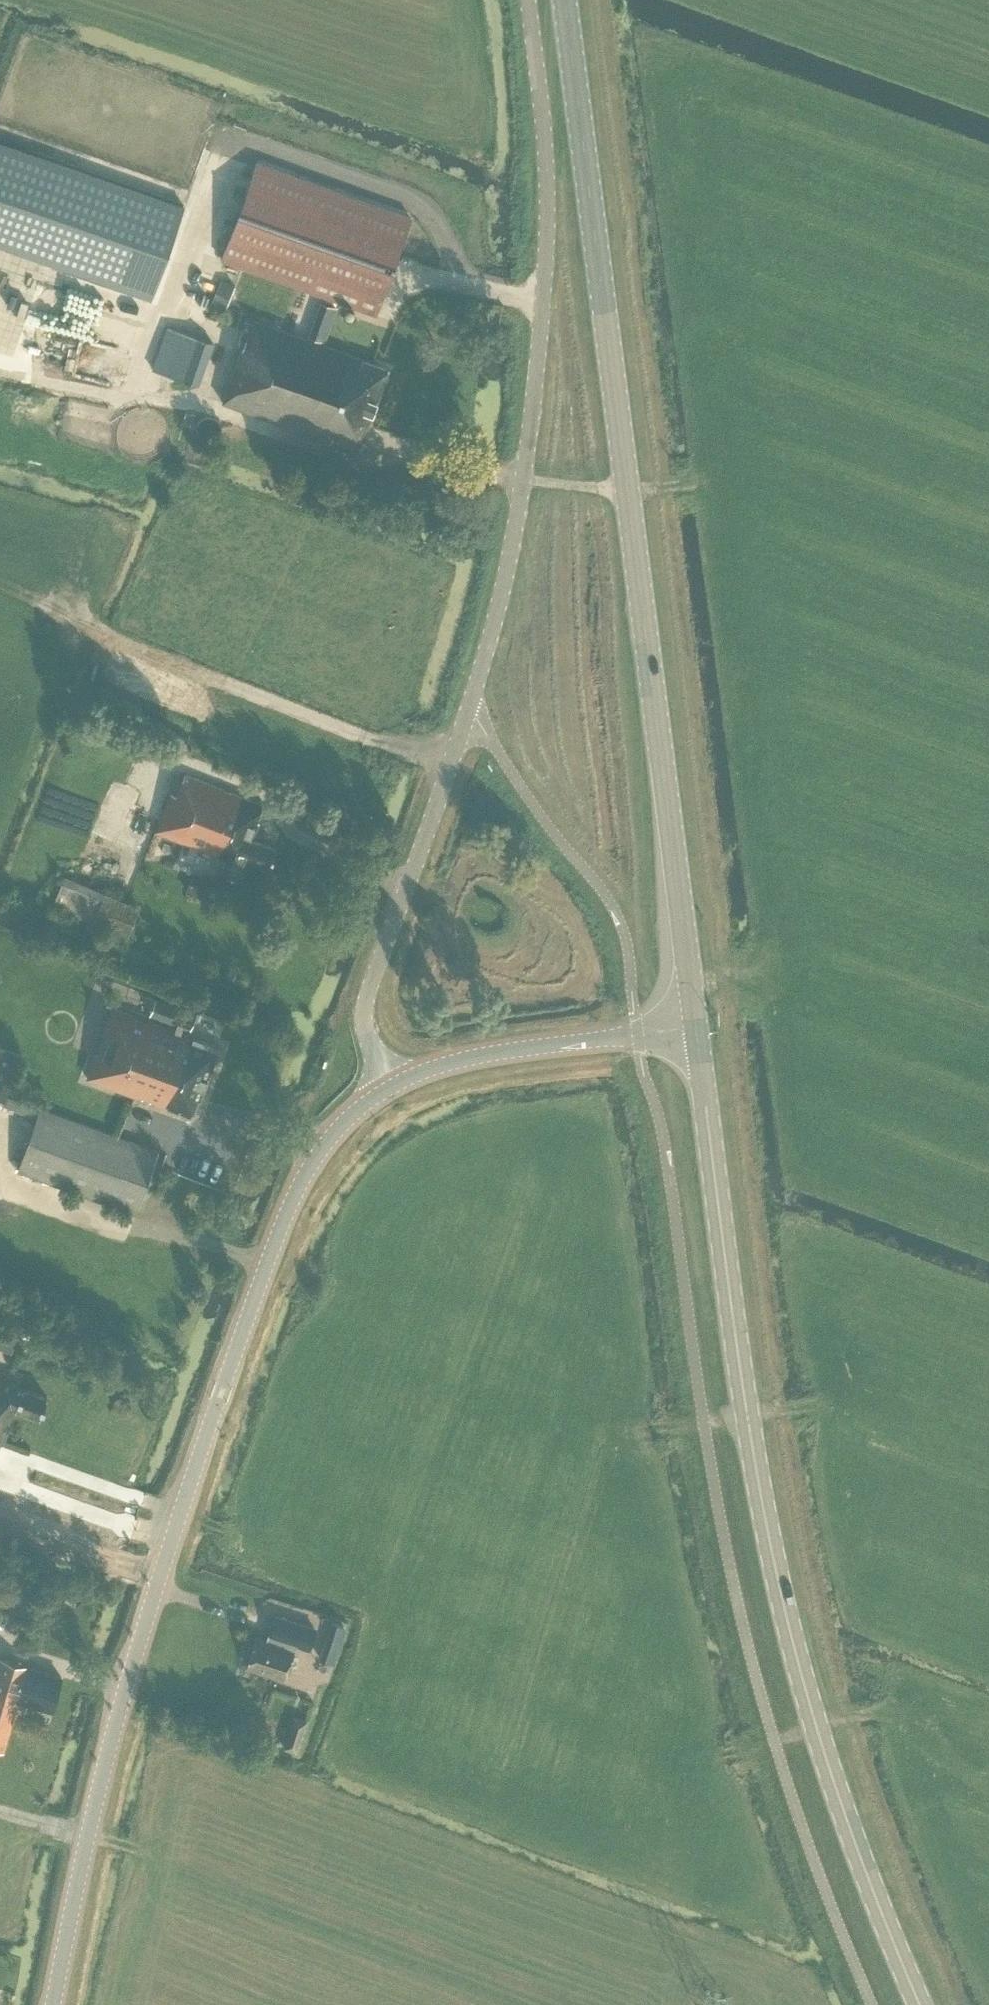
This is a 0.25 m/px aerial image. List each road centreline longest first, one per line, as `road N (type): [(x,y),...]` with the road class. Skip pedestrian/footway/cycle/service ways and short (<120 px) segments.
road 1 (unclassified): [(528,0),(547,207),(523,476),(468,711),(364,1006),(373,1052),(391,1087)]
road 2 (primary): [(696,1028),(565,0)]
road 3 (primary): [(915,2004),(825,1779),(773,1583),(696,1028)]
road 4 (tertiary): [(53,2004),(124,1690),(287,1214),(338,1129),(391,1087)]
road 5 (tertiary): [(391,1087),(482,1056),(696,1028)]

